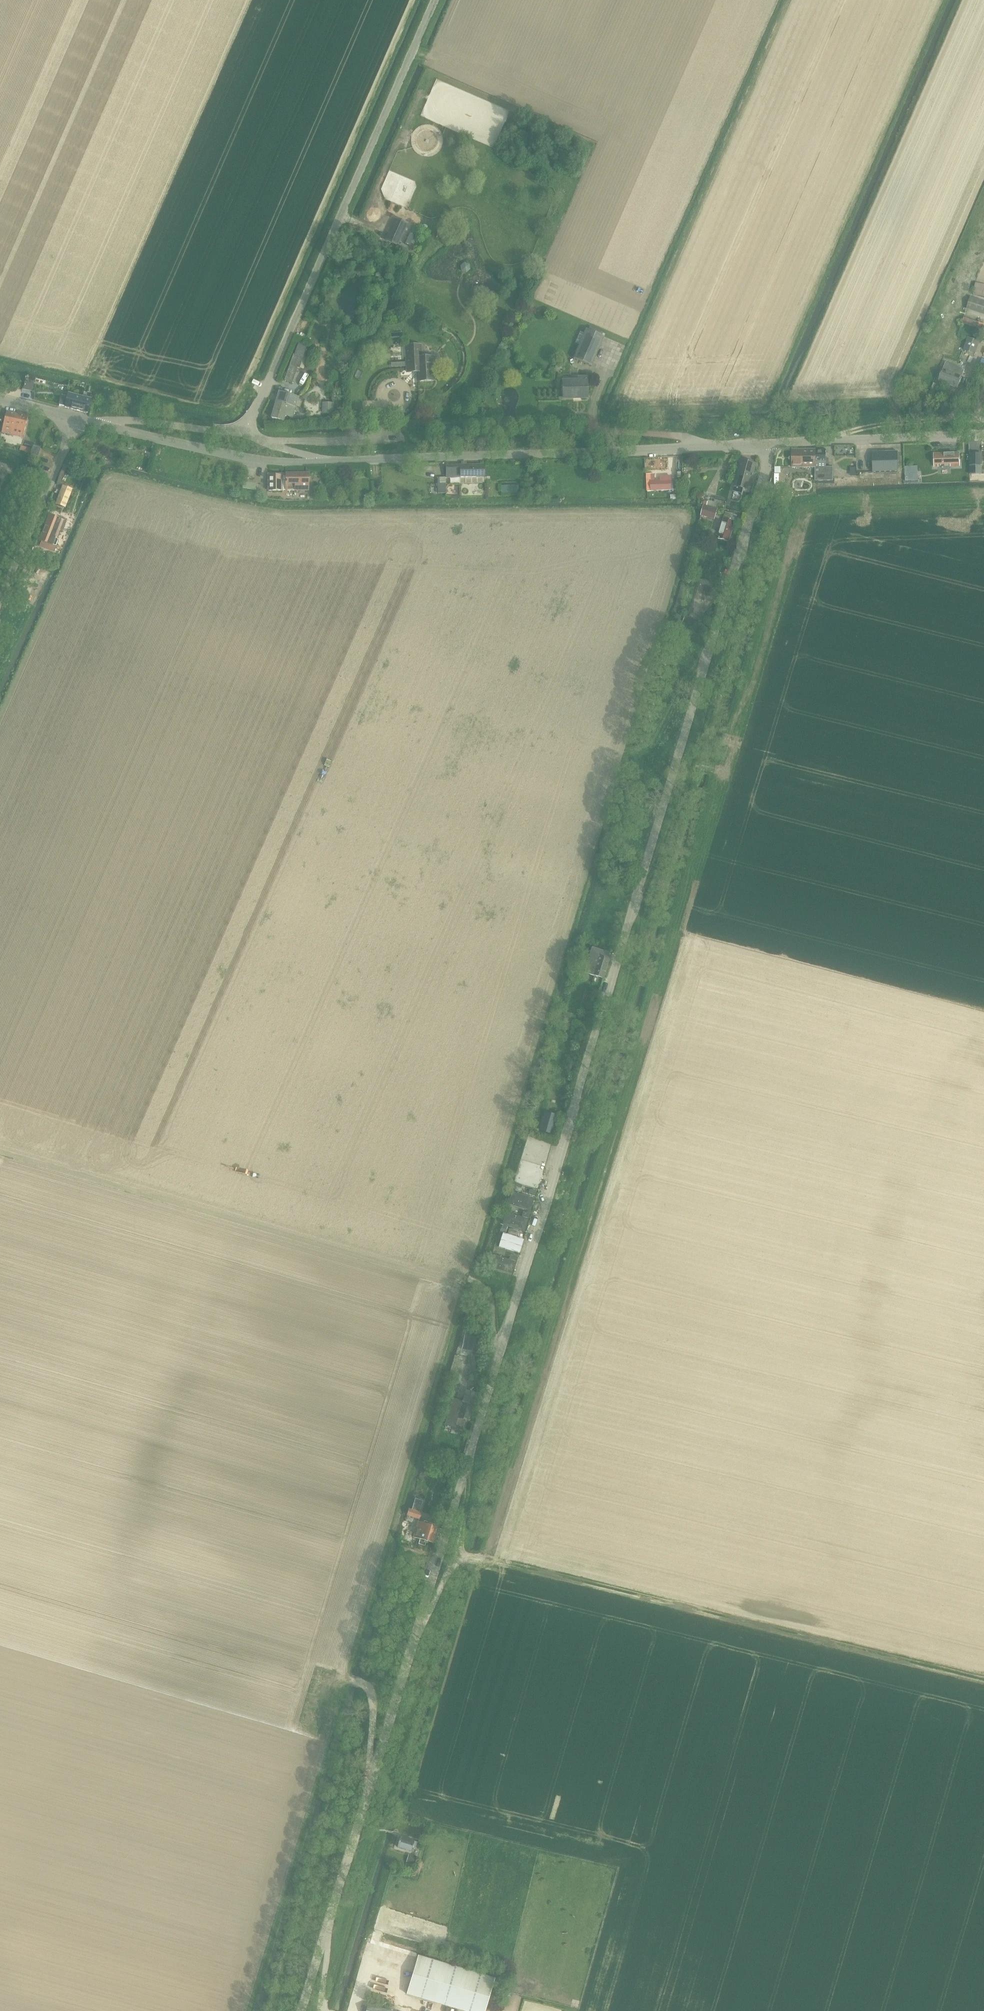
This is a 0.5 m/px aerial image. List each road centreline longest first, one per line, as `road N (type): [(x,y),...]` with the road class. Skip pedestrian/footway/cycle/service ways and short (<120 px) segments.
road 1 (track): [(250,2010),(691,516),(280,511),(108,475),(0,718)]
road 2 (track): [(321,2010),(384,1805),(412,1806),(800,516),(820,506),(983,498)]
road 3 (unclassified): [(302,2010),(765,472),(766,444)]
road 4 (track): [(498,1359),(490,1297),(474,1281),(448,1282),(0,1151)]
road 5 (track): [(457,1553),(983,1679)]
road 6 (unclassified): [(244,433),(435,0)]
road 7 (unclassified): [(331,462),(766,444)]
road 8 (track): [(777,0),(619,343)]
road 9 (unclassified): [(331,462),(242,458),(97,424)]
road 10 (track): [(571,1114),(598,1073),(628,996),(635,899)]
road 11 (unclassified): [(983,435),(766,444)]
road 12 (unclassified): [(0,599),(75,418)]
road 13 (track): [(406,438),(592,430)]
road 14 (track): [(418,1627),(459,1548),(470,1455)]
road 15 (track): [(638,888),(693,772),(724,768)]
road 16 (unclassified): [(97,424),(244,433)]
road 17 (track): [(622,750),(650,747),(707,657)]
road 18 (track): [(369,1788),(373,1696),(348,1679)]

